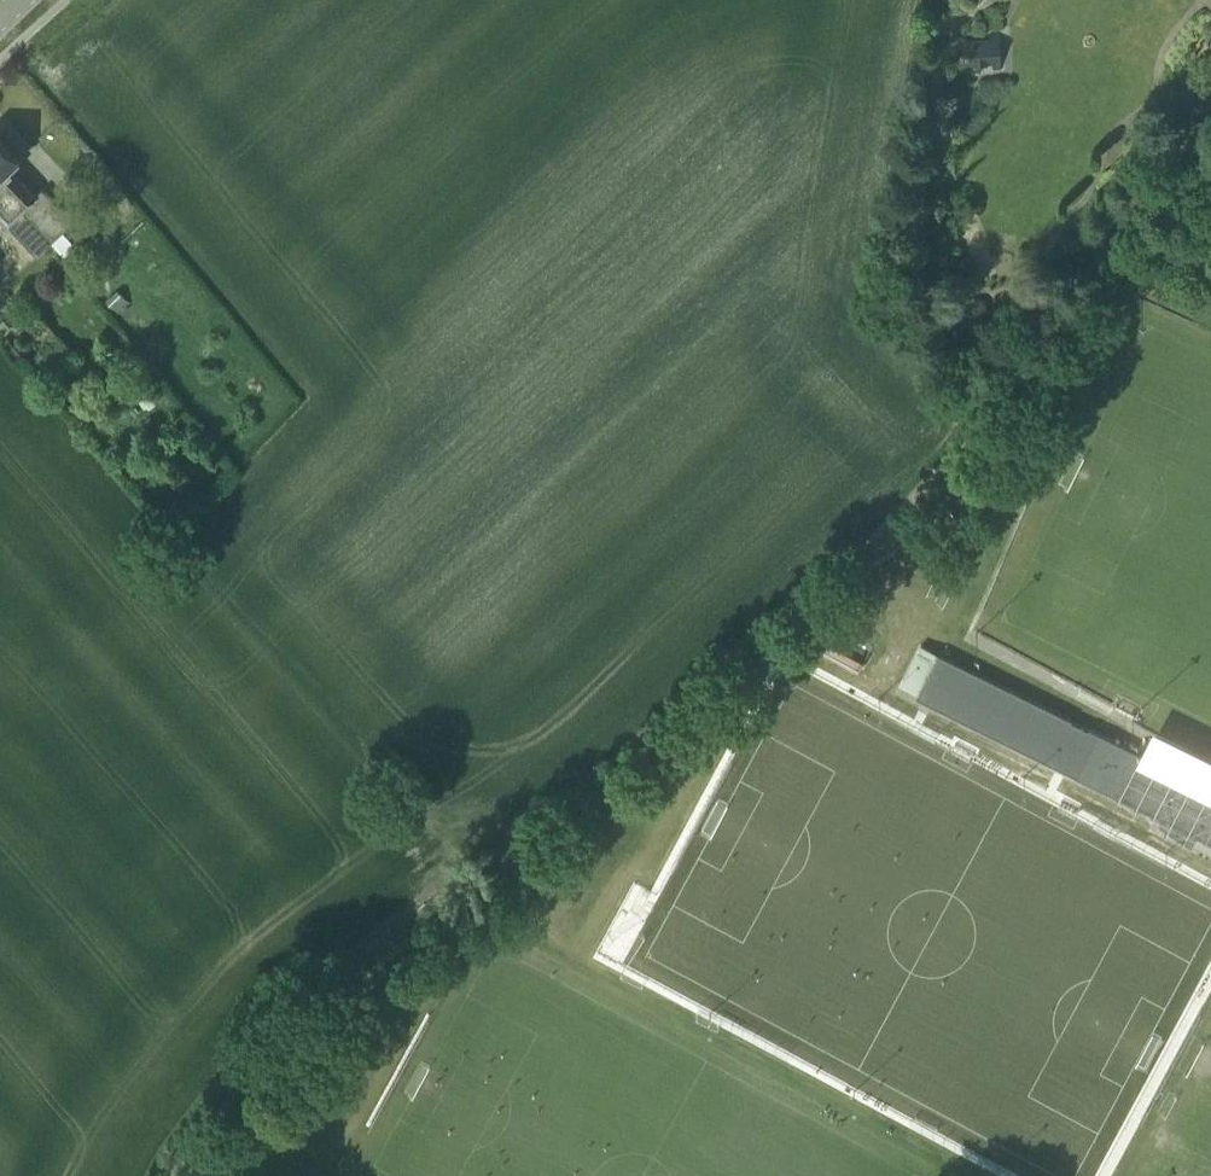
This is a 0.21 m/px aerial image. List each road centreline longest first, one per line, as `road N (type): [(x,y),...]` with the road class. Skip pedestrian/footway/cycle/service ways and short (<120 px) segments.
road 1 (track): [(972,431),(1210,94)]

